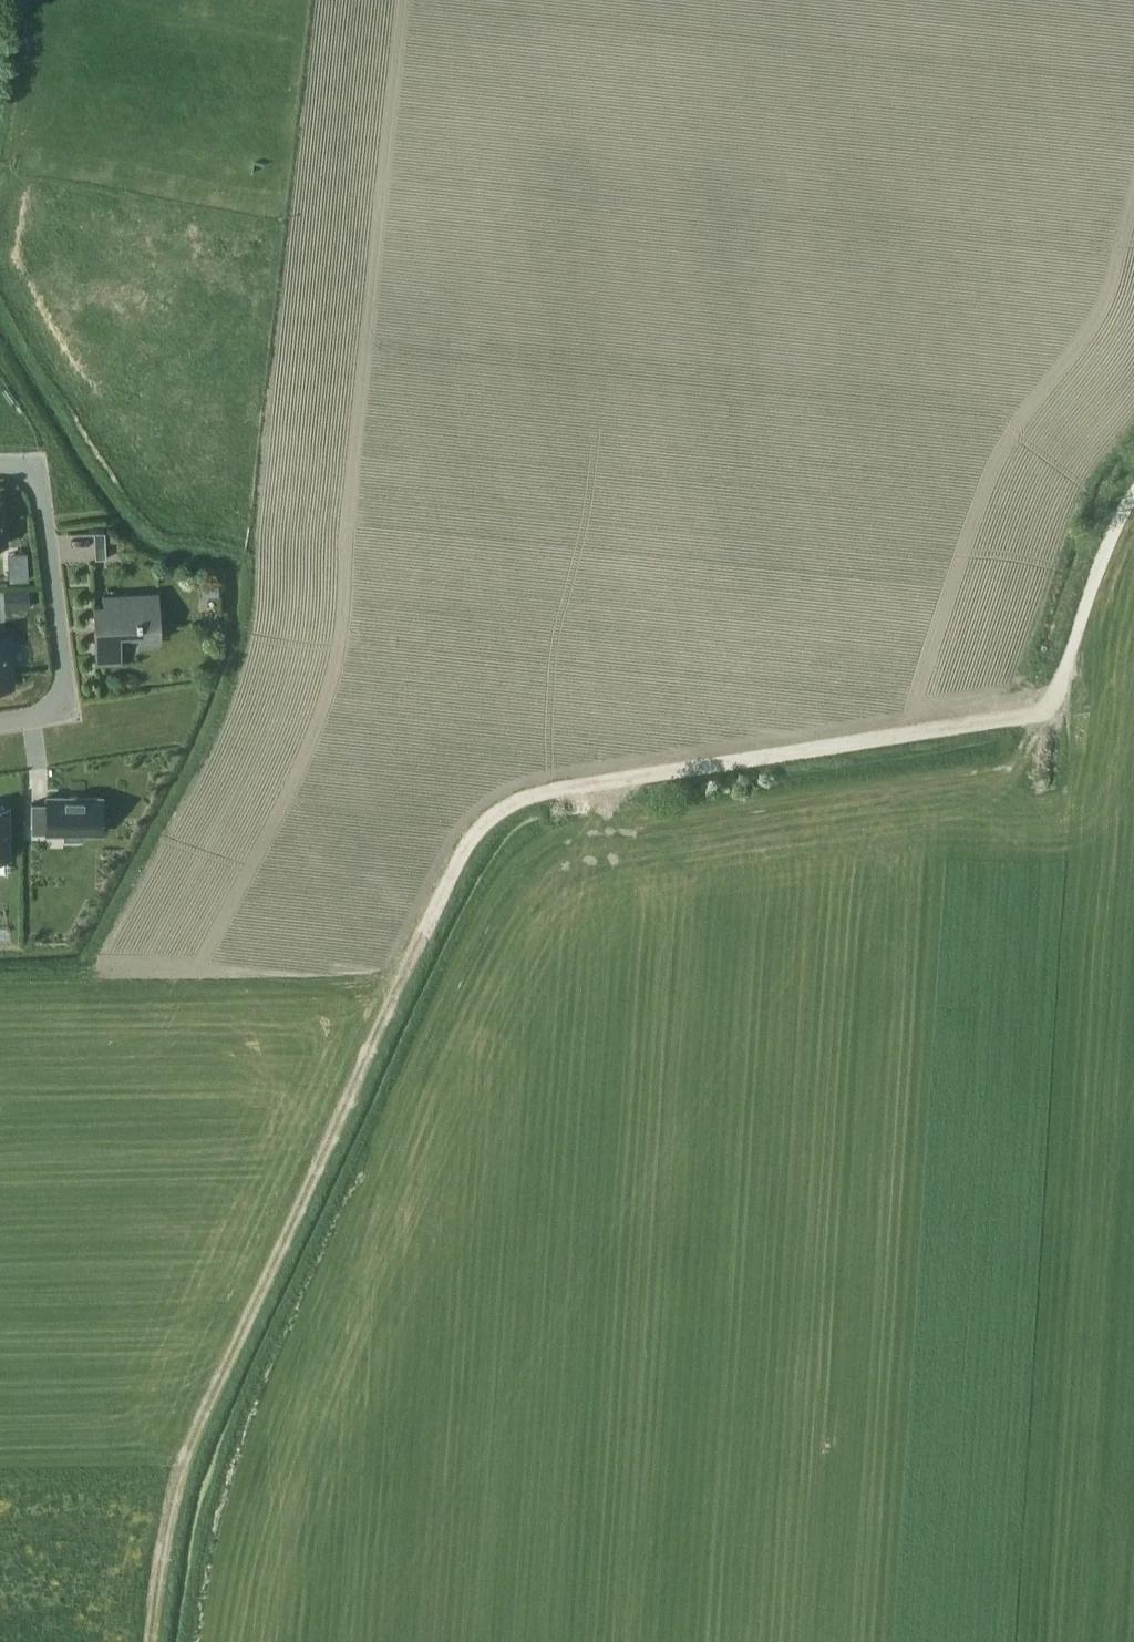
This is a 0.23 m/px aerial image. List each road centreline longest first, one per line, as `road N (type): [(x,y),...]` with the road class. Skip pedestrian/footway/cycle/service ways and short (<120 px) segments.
road 1 (residential): [(0,729),(55,717),(65,691),(37,491),(20,473),(0,470)]

